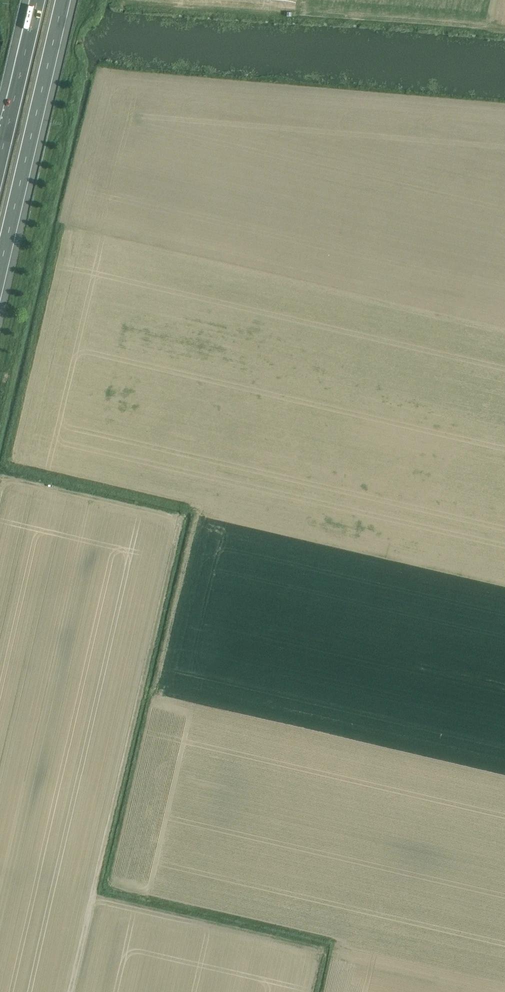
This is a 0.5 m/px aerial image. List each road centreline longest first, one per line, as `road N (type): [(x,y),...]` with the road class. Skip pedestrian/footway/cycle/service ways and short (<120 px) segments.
road 1 (track): [(504,104),(125,72),(96,81),(7,464),(184,505),(71,991)]
road 2 (track): [(92,0),(74,35),(65,127),(48,158),(0,363)]
road 3 (motorway): [(0,269),(63,0)]
road 4 (track): [(110,0),(297,15),(300,0)]
road 5 (motorway): [(37,0),(0,159)]

